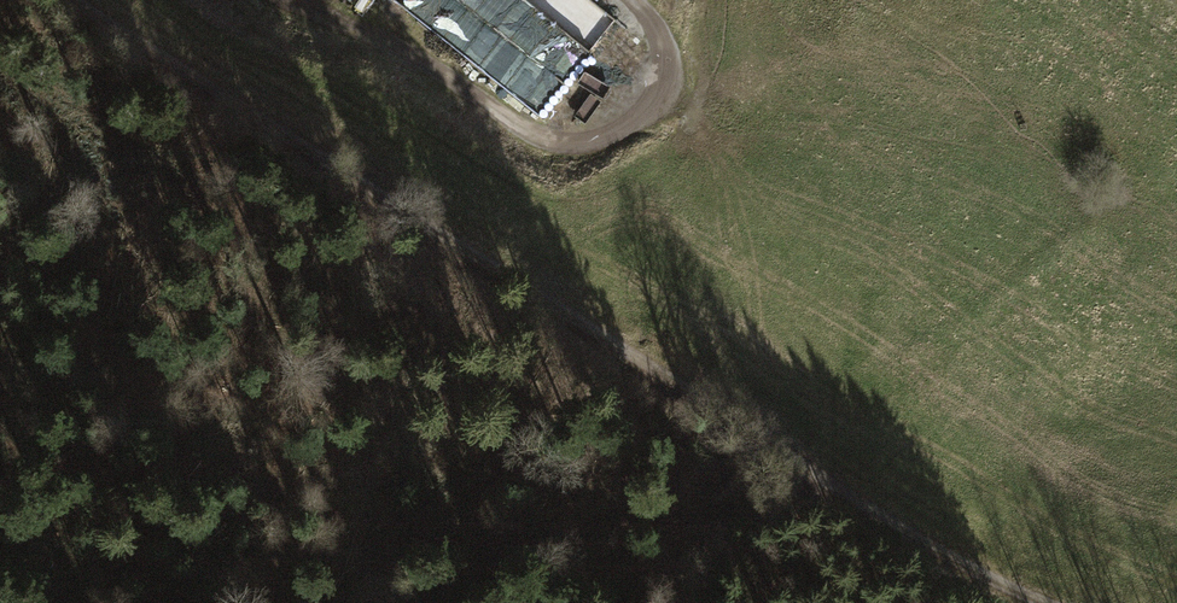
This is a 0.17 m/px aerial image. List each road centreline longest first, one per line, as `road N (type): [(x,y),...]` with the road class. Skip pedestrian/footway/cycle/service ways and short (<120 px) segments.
road 1 (track): [(68,0),(965,566),(1052,602)]
road 2 (track): [(282,0),(384,35),(468,86),(513,125),(563,137),(615,128),(644,105),(667,68),(655,33),(627,0)]

